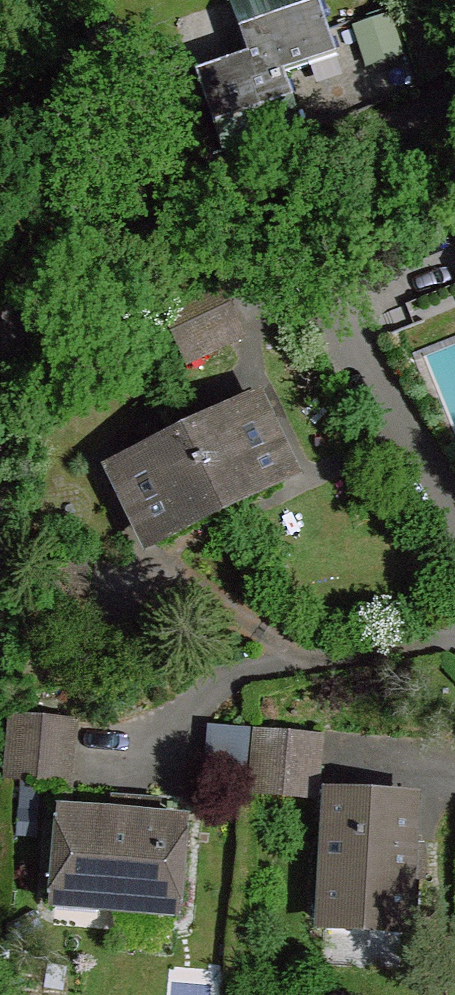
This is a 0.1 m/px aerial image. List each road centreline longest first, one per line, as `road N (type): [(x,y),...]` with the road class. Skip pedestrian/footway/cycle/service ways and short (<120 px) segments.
road 1 (residential): [(454,101),(166,219),(33,293),(7,334),(0,484)]

